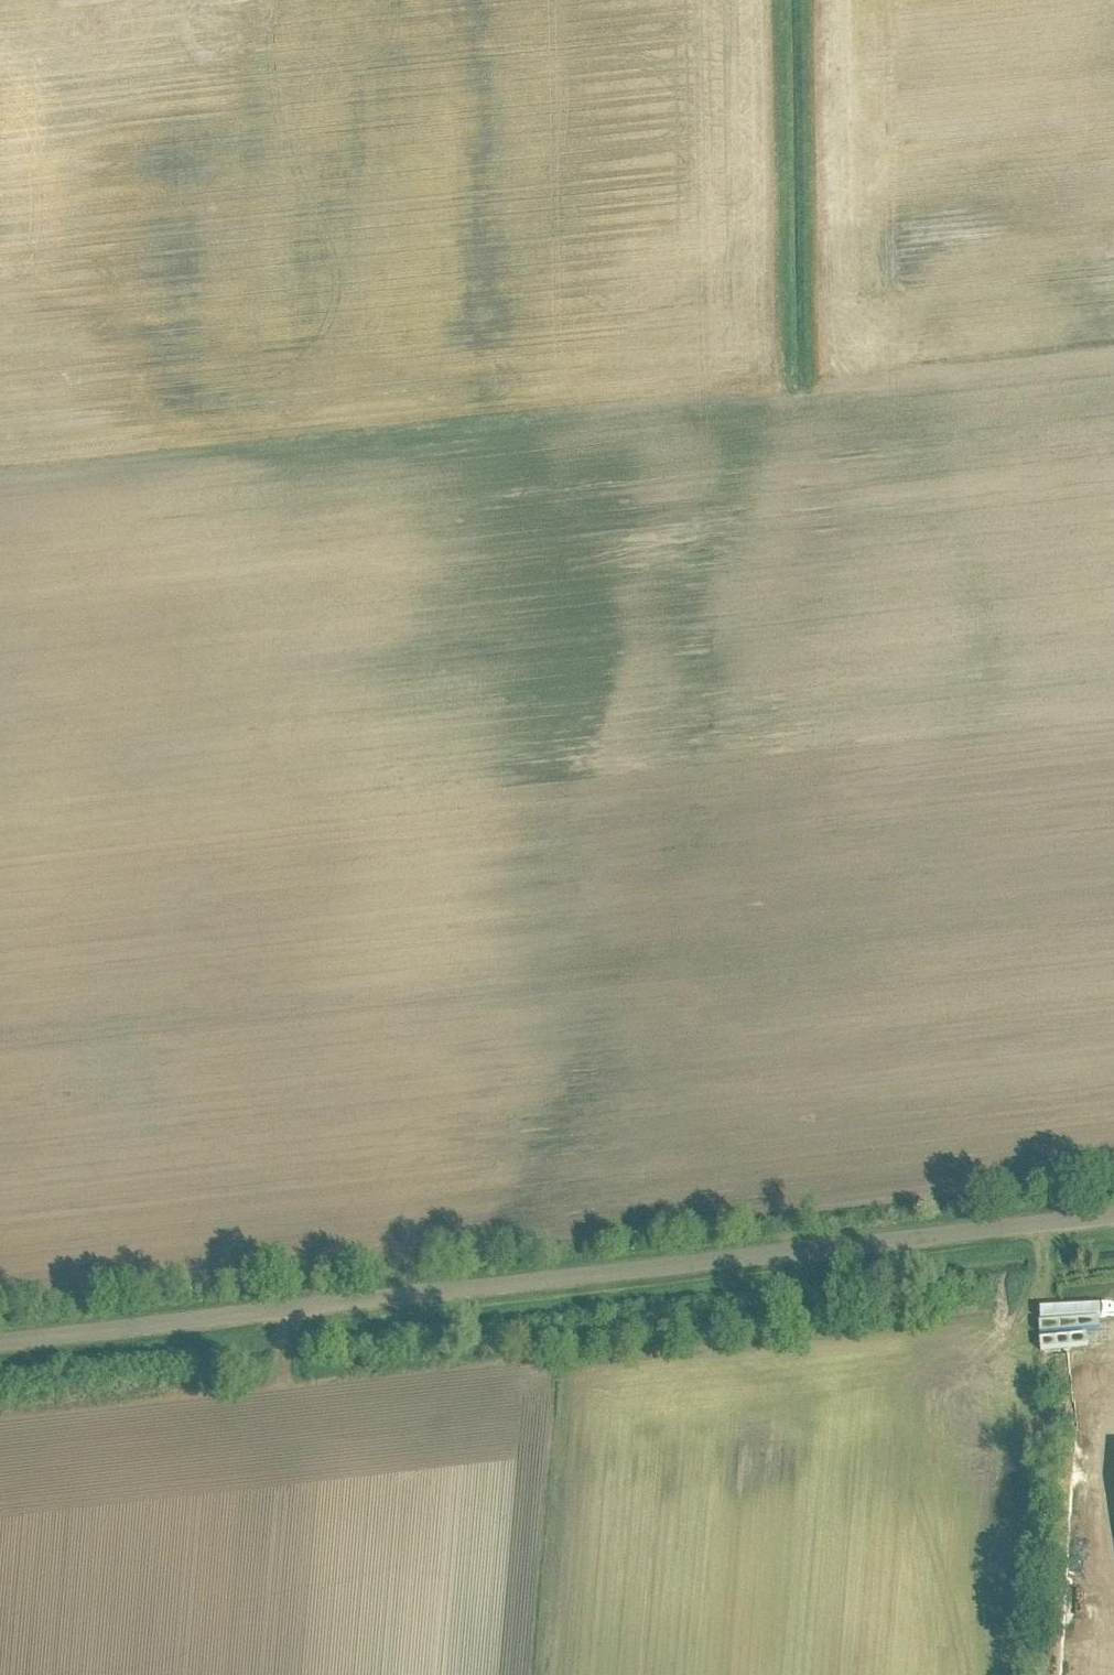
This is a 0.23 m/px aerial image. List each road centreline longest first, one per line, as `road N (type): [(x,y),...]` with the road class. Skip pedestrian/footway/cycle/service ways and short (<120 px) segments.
road 1 (unclassified): [(0,1352),(1113,1227)]

